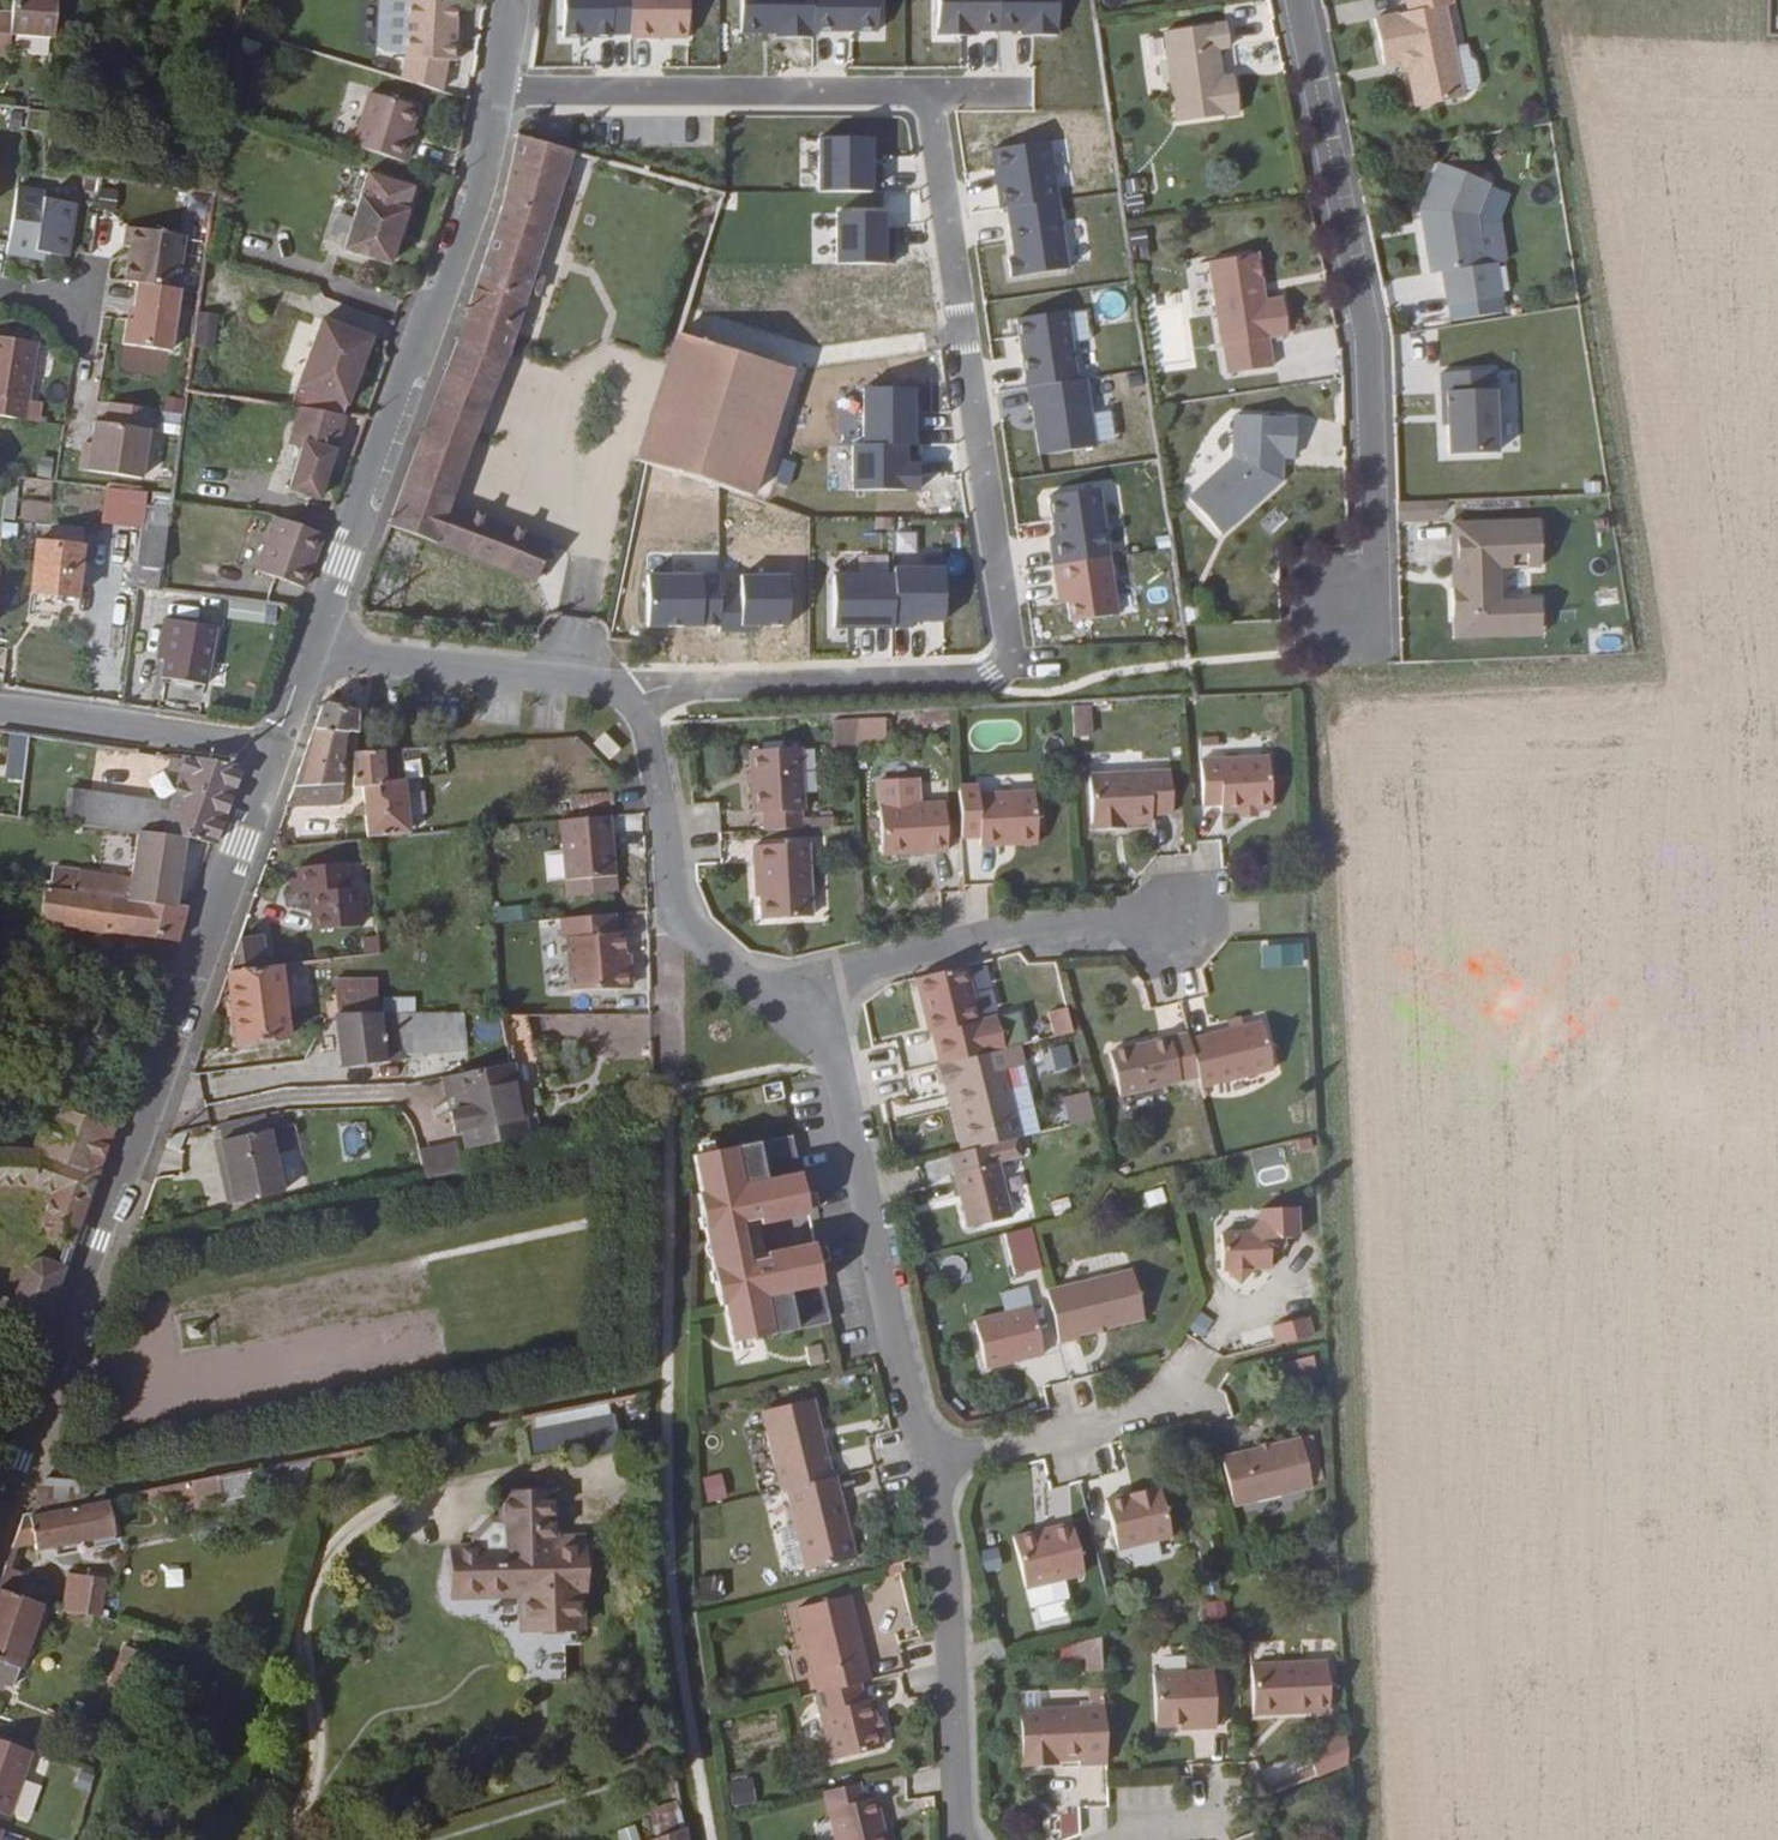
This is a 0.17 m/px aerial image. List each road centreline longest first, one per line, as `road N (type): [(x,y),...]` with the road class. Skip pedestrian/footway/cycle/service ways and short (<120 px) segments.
road 1 (residential): [(930,92),(1010,653),(999,678),(624,690)]
road 2 (residential): [(270,752),(0,1505)]
road 3 (residential): [(1344,614),(1370,555),(1365,357),(1294,0)]
road 4 (residential): [(495,95),(479,193),(321,631)]
road 5 (residential): [(923,1464),(832,1063),(786,1019)]
road 6 (residential): [(495,95),(930,92)]
road 7 (residential): [(1176,915),(997,930),(833,980),(786,1019)]
road 8 (residential): [(786,1019),(677,917),(641,722),(624,690)]
road 9 (residential): [(957,1839),(949,1579),(923,1464)]
road 10 (residential): [(624,690),(576,674),(361,657),(321,631)]
road 11 (residential): [(0,711),(270,752)]
road 12 (residential): [(1186,1392),(923,1464)]
road 13 (residential): [(321,631),(270,752)]

